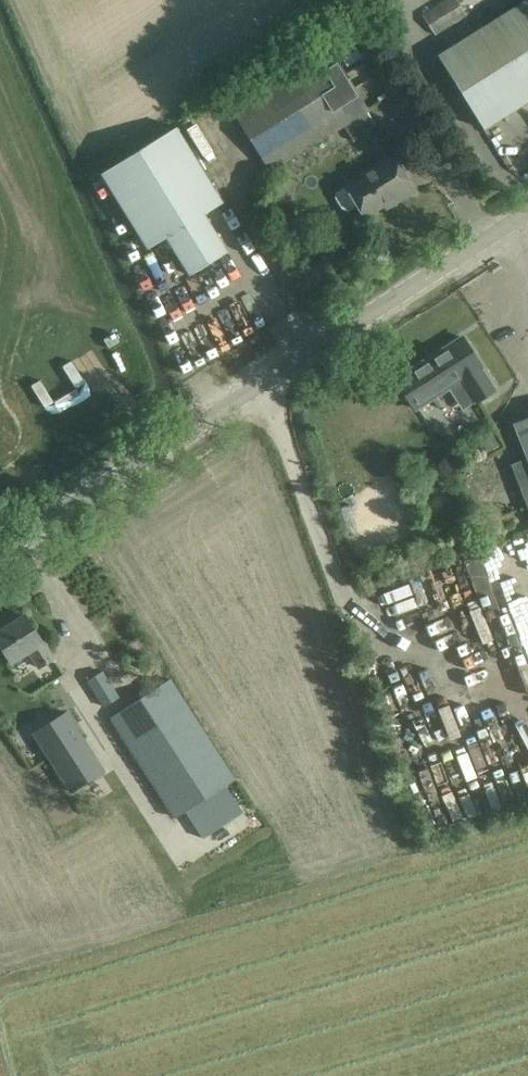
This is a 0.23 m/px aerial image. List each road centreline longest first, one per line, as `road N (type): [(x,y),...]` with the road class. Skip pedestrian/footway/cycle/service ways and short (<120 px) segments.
road 1 (unclassified): [(0,551),(527,212)]

